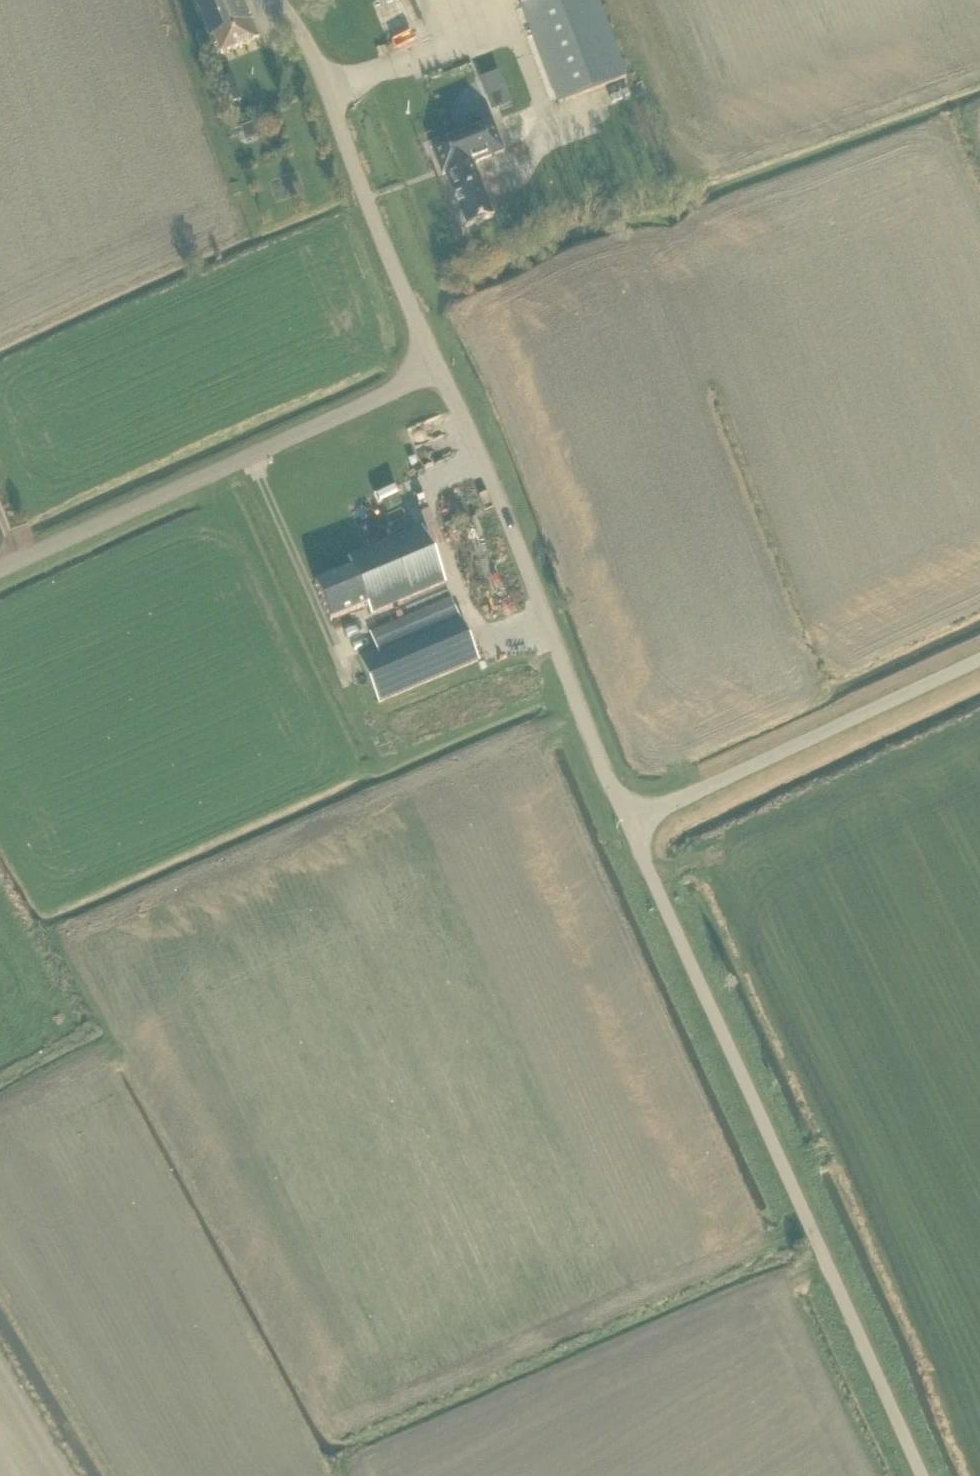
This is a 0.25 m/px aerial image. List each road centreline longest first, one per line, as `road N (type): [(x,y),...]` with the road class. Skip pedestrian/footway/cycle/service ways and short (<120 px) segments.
road 1 (unclassified): [(921,1475),(626,825)]
road 2 (unclassified): [(626,825),(436,370)]
road 3 (unclassified): [(0,572),(436,370)]
road 4 (unclassified): [(436,370),(311,54),(275,0)]
road 5 (unclassified): [(626,825),(979,661)]

